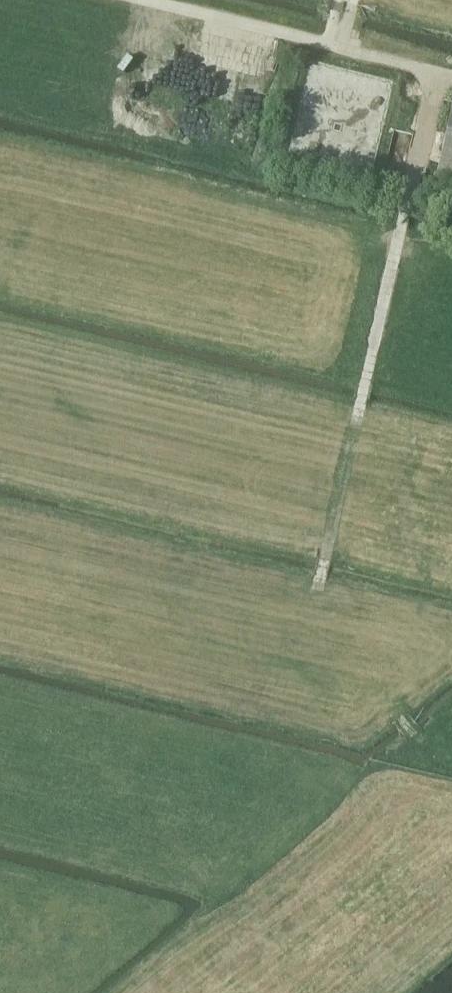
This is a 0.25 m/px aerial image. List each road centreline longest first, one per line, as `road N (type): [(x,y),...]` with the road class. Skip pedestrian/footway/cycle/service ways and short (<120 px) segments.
road 1 (track): [(451,756),(415,737),(317,589),(439,70)]

